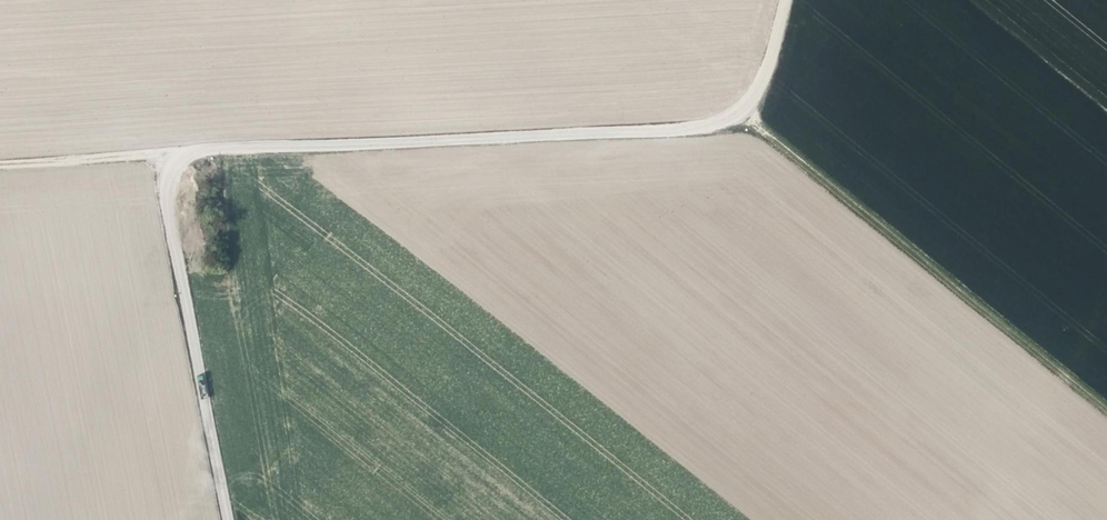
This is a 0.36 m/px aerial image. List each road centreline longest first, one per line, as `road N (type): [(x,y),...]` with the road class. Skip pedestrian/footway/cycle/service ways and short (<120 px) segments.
road 1 (track): [(225,519),(158,184),(167,160),(197,148),(744,134),(779,0)]
road 2 (track): [(1106,413),(772,147),(744,134)]
road 3 (track): [(167,160),(0,166)]

